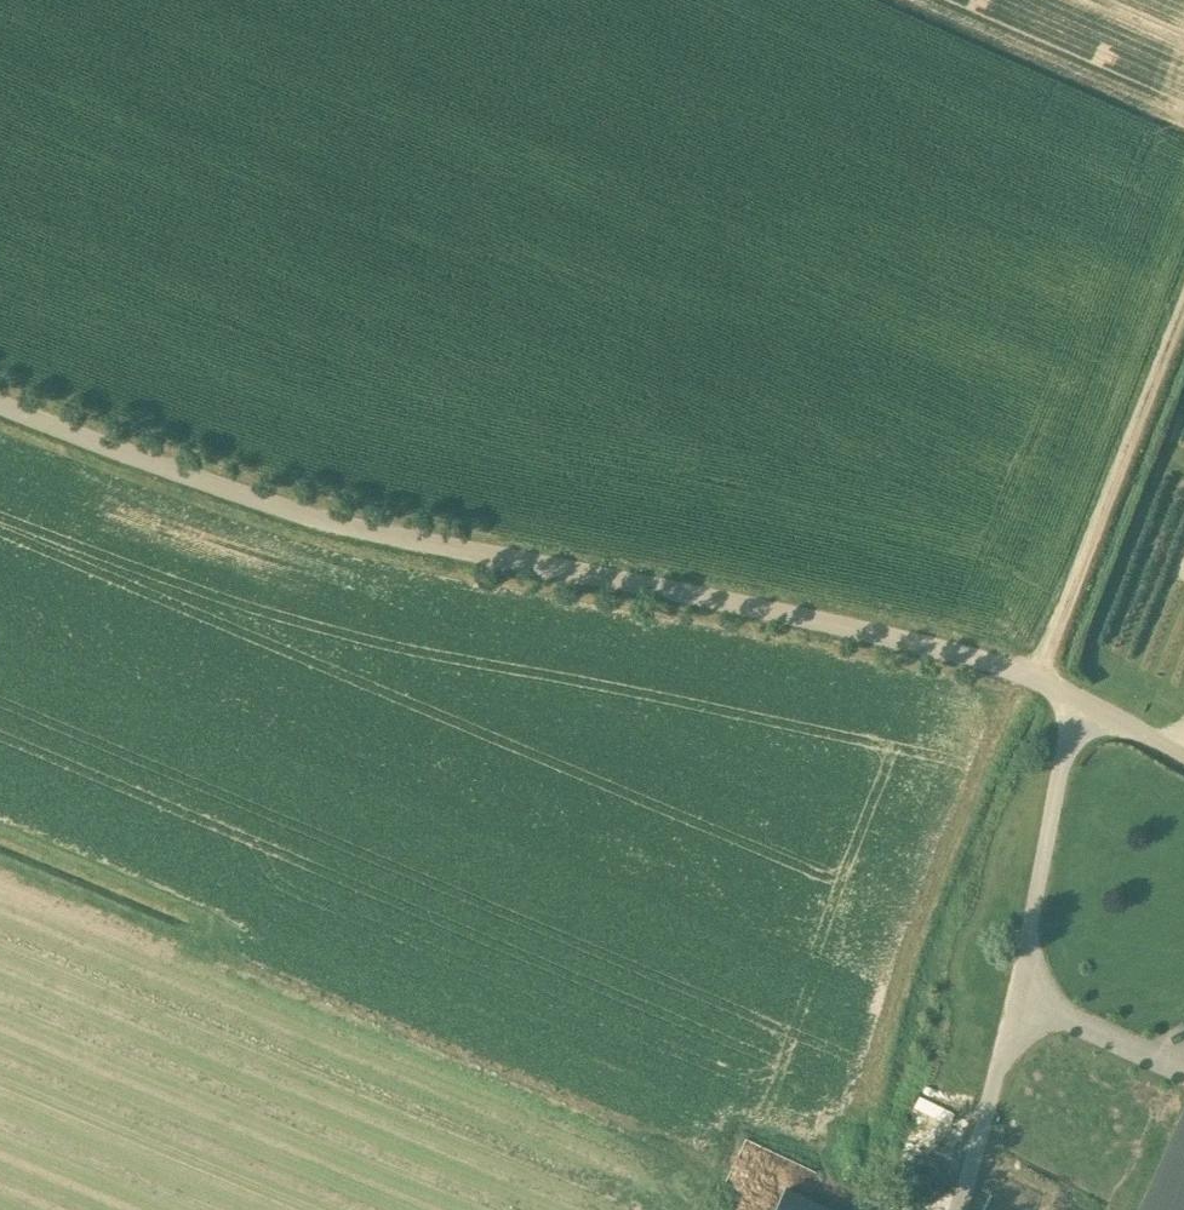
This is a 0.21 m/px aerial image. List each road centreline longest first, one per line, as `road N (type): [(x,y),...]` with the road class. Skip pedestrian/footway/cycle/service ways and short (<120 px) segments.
road 1 (unclassified): [(1183,754),(1040,672),(983,654),(304,511),(0,402)]
road 2 (track): [(1040,672),(1183,299)]

